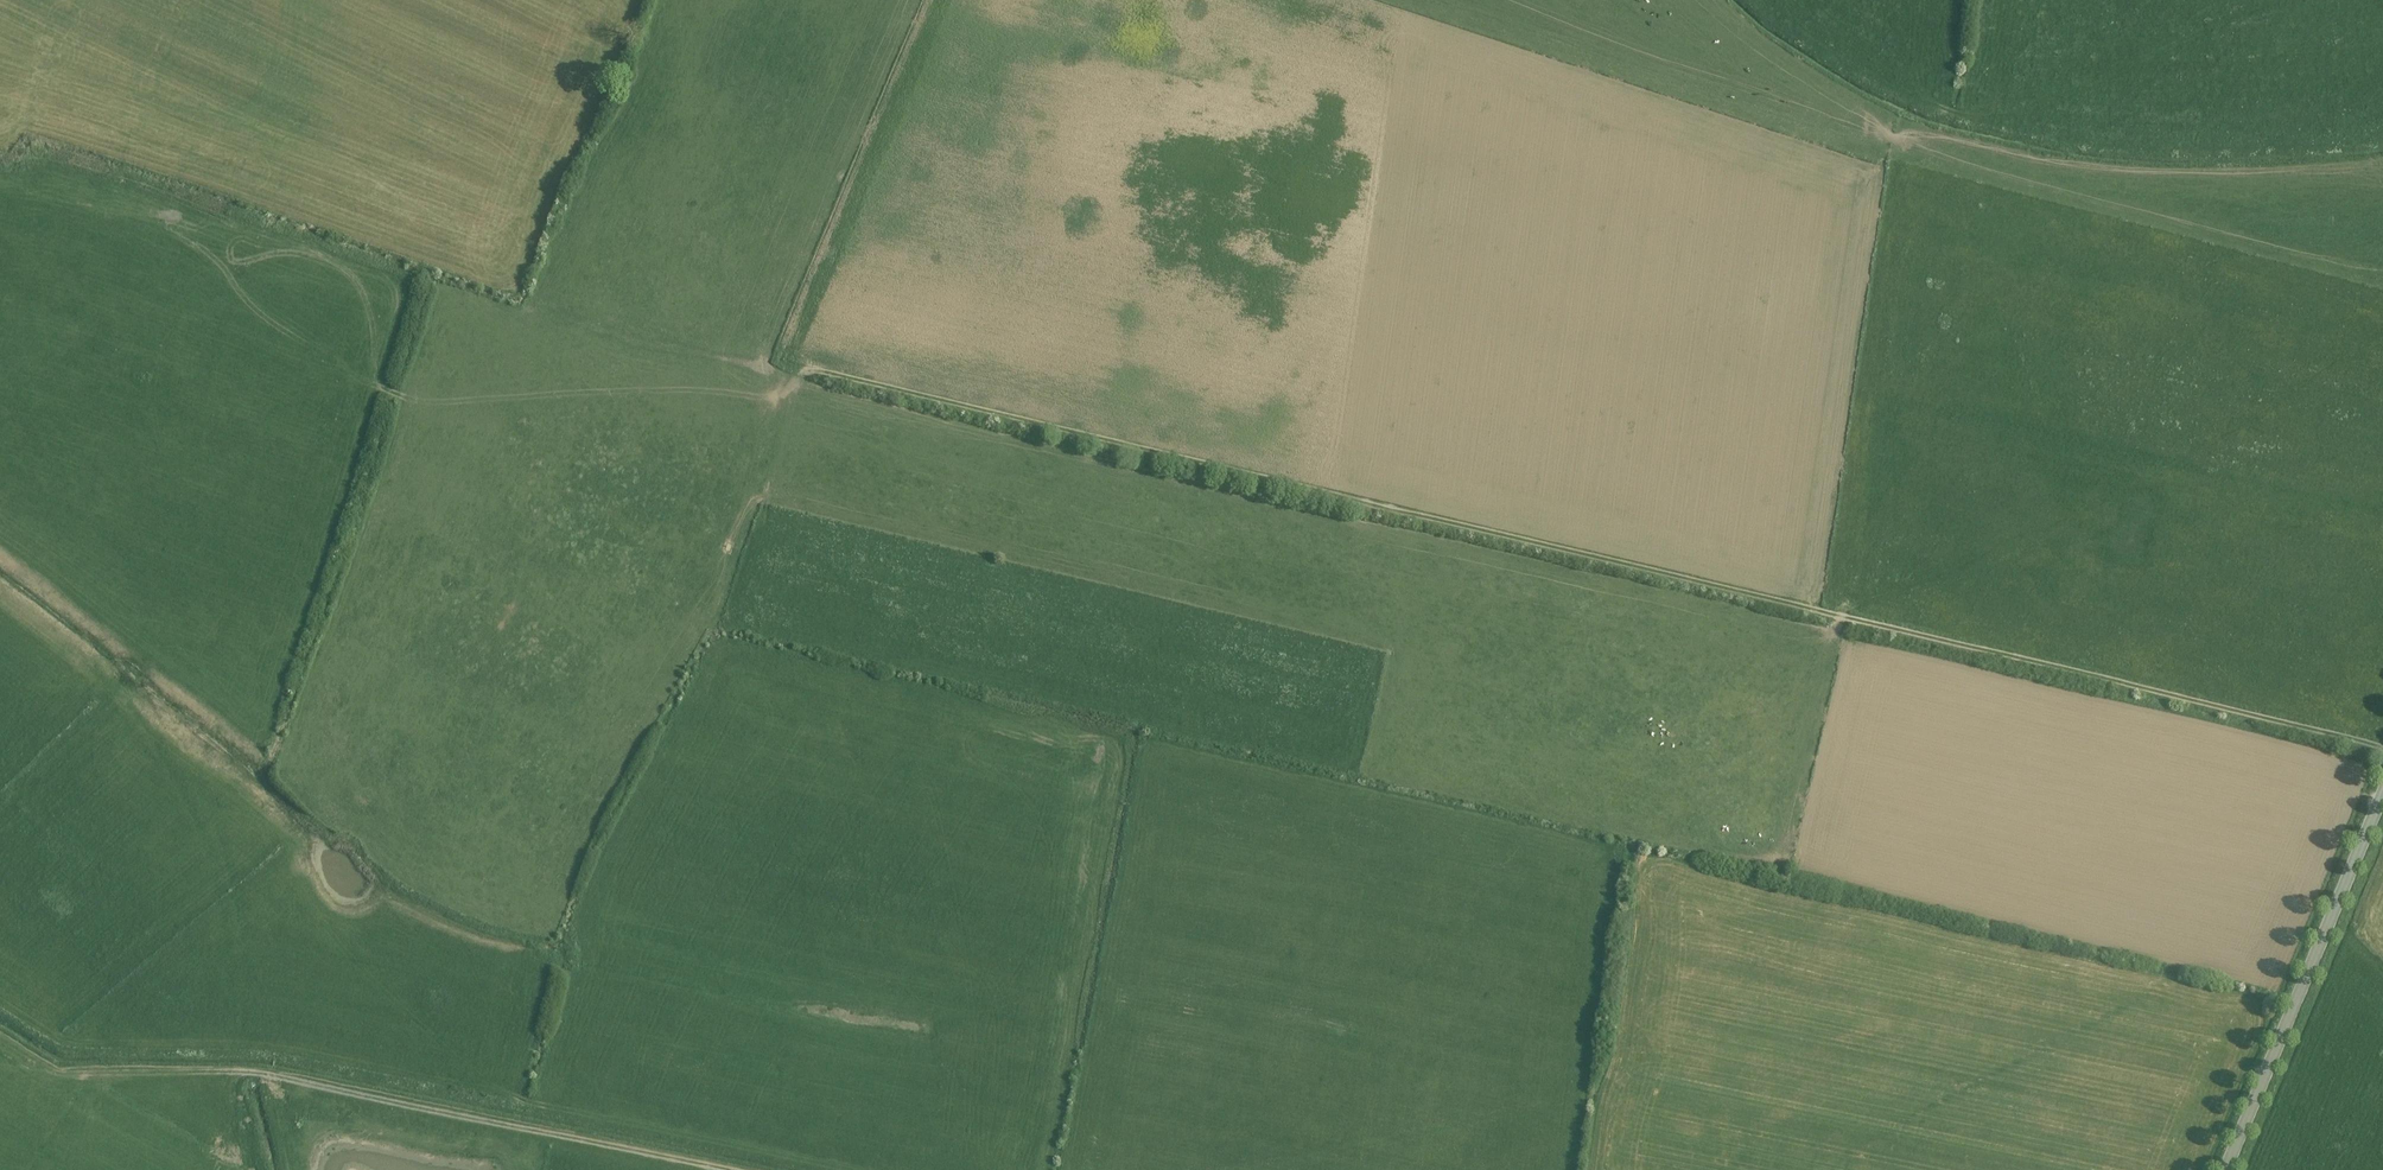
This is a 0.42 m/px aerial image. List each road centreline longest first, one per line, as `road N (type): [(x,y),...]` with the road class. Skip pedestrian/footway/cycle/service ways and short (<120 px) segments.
road 1 (track): [(2382,749),(814,371)]
road 2 (tertiary): [(2382,797),(2226,1169)]

